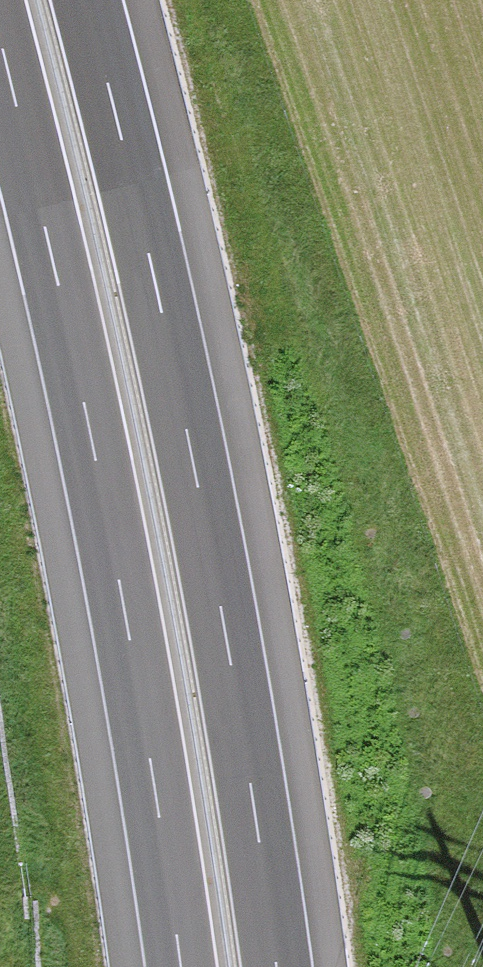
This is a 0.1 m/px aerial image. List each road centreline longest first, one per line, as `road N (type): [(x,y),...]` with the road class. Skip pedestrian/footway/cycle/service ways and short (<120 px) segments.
road 1 (motorway): [(276,966),(187,435),(86,0)]
road 2 (motorway): [(0,41),(95,455),(180,966)]

